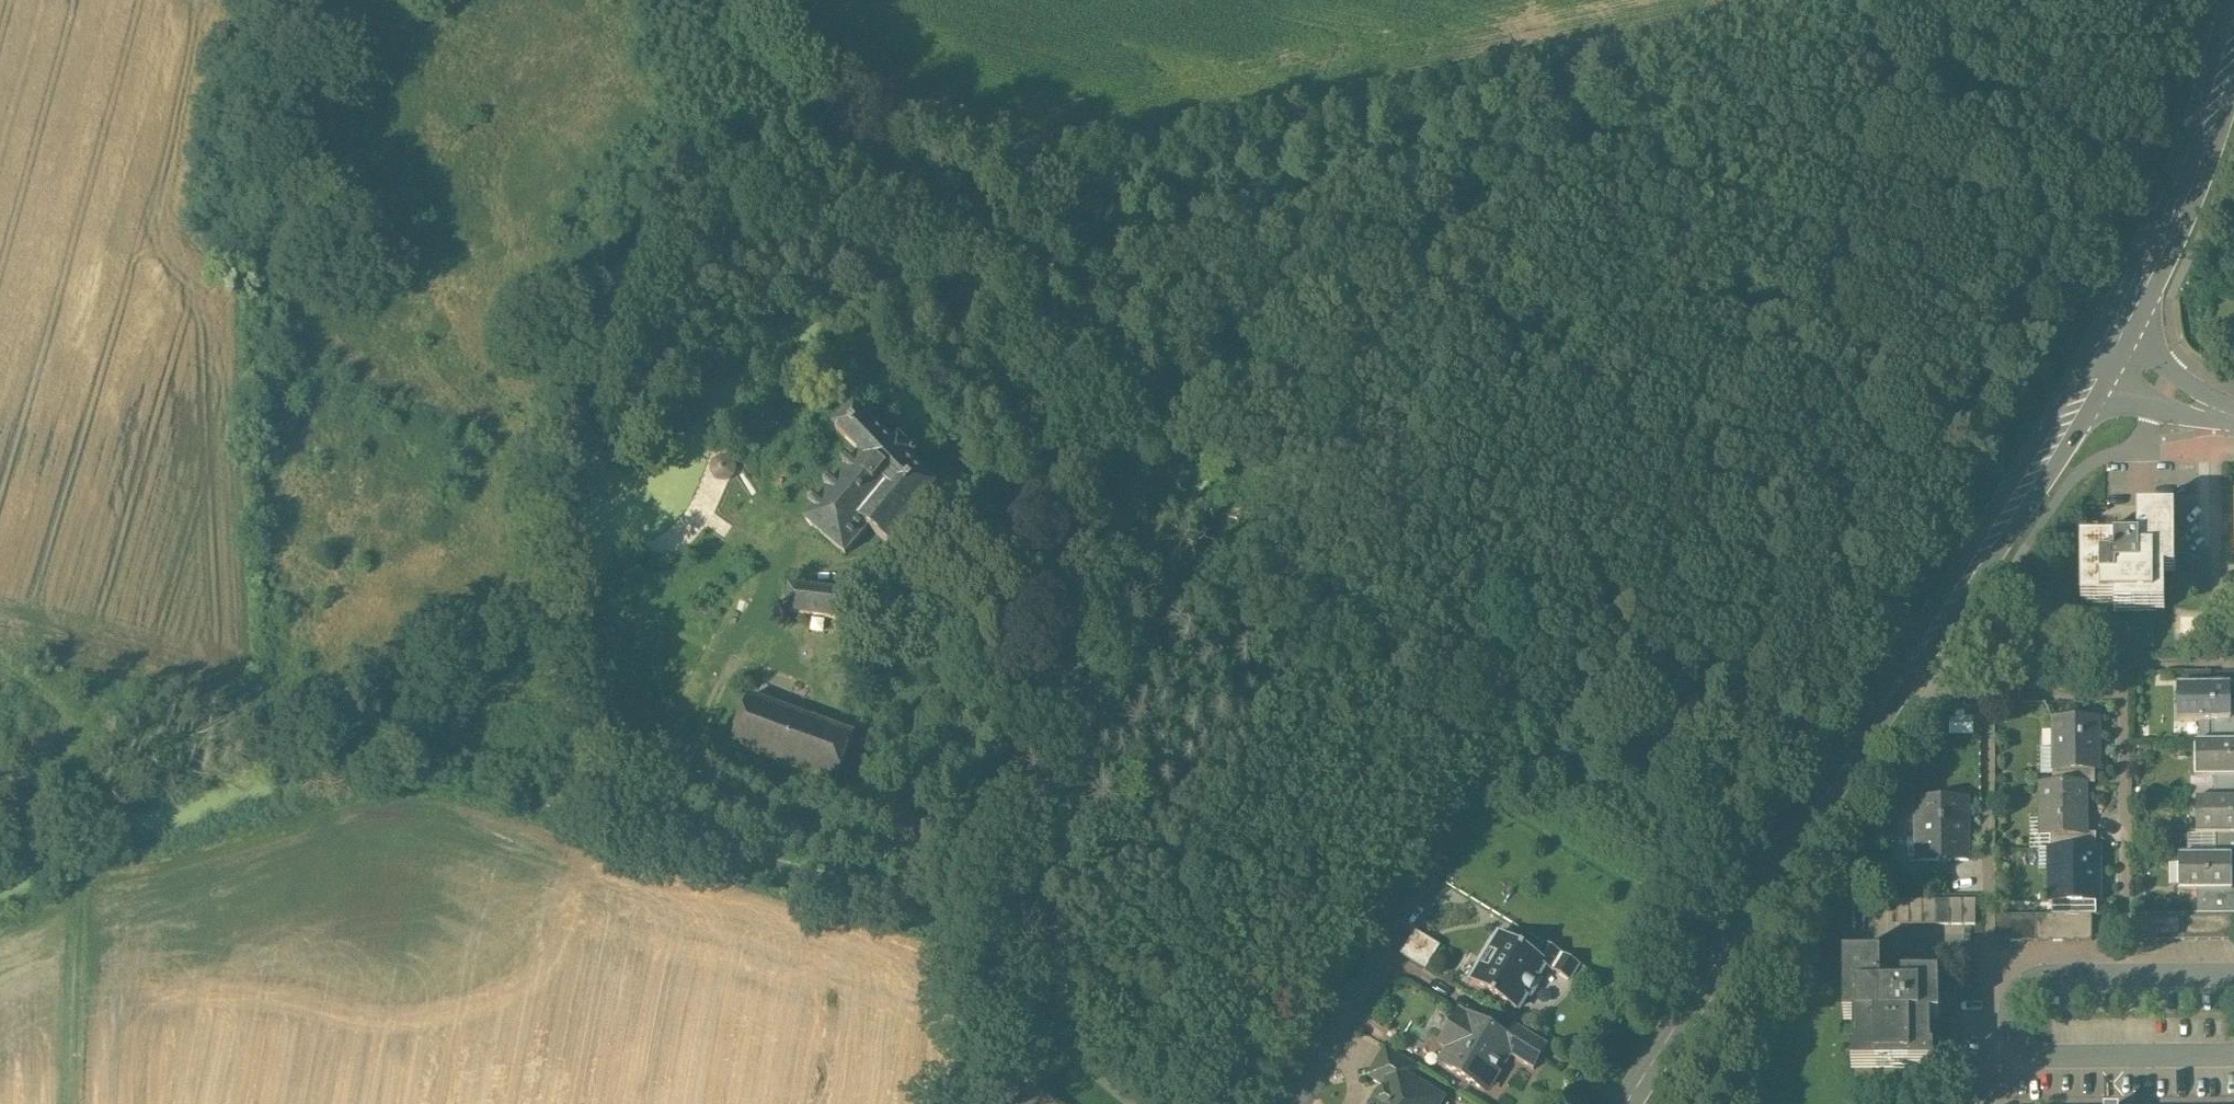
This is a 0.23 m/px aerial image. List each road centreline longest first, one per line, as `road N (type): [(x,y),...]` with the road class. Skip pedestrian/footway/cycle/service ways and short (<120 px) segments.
road 1 (secondary): [(2099,357),(1626,1103)]
road 2 (secondary): [(2233,39),(2204,138),(2099,357)]
road 3 (residential): [(2233,974),(2046,975),(2028,983),(2012,1016),(2018,1038),(2052,1054)]
road 4 (residential): [(1428,883),(1290,1103)]
road 5 (residential): [(1106,1103),(999,1013),(985,1103)]
road 6 (residential): [(2052,1054),(2233,1053)]
road 7 (residential): [(2233,416),(2099,357)]
road 8 (residential): [(1963,1103),(1990,1103),(2007,1054),(2052,1054)]

